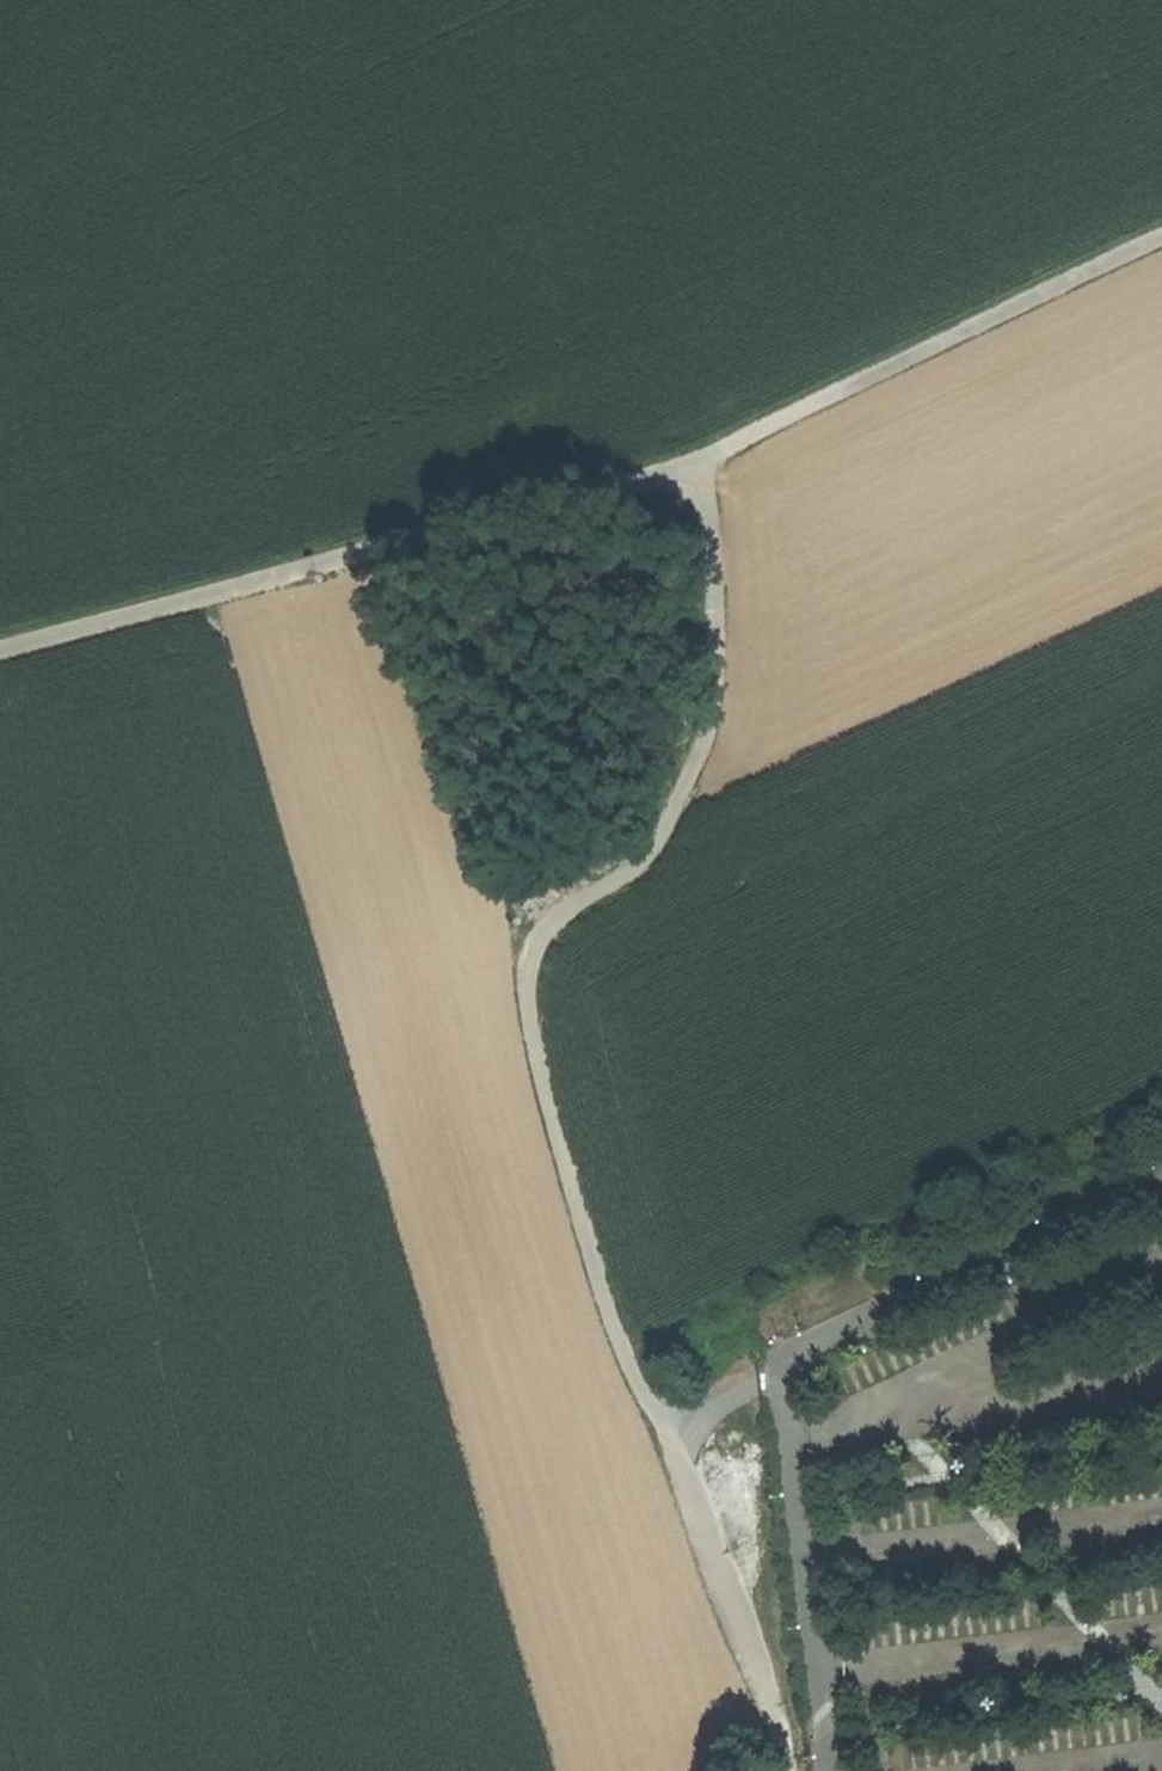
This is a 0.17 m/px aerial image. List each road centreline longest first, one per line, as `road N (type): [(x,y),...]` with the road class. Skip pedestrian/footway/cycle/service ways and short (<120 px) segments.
road 1 (track): [(659,1414),(622,1345),(590,1247),(528,993),(530,961),(549,928),(649,854),(712,721),(705,545),(675,459)]
road 2 (track): [(675,459),(0,650)]
road 3 (track): [(675,459),(1161,230)]
road 4 (track): [(795,1770),(659,1414)]

